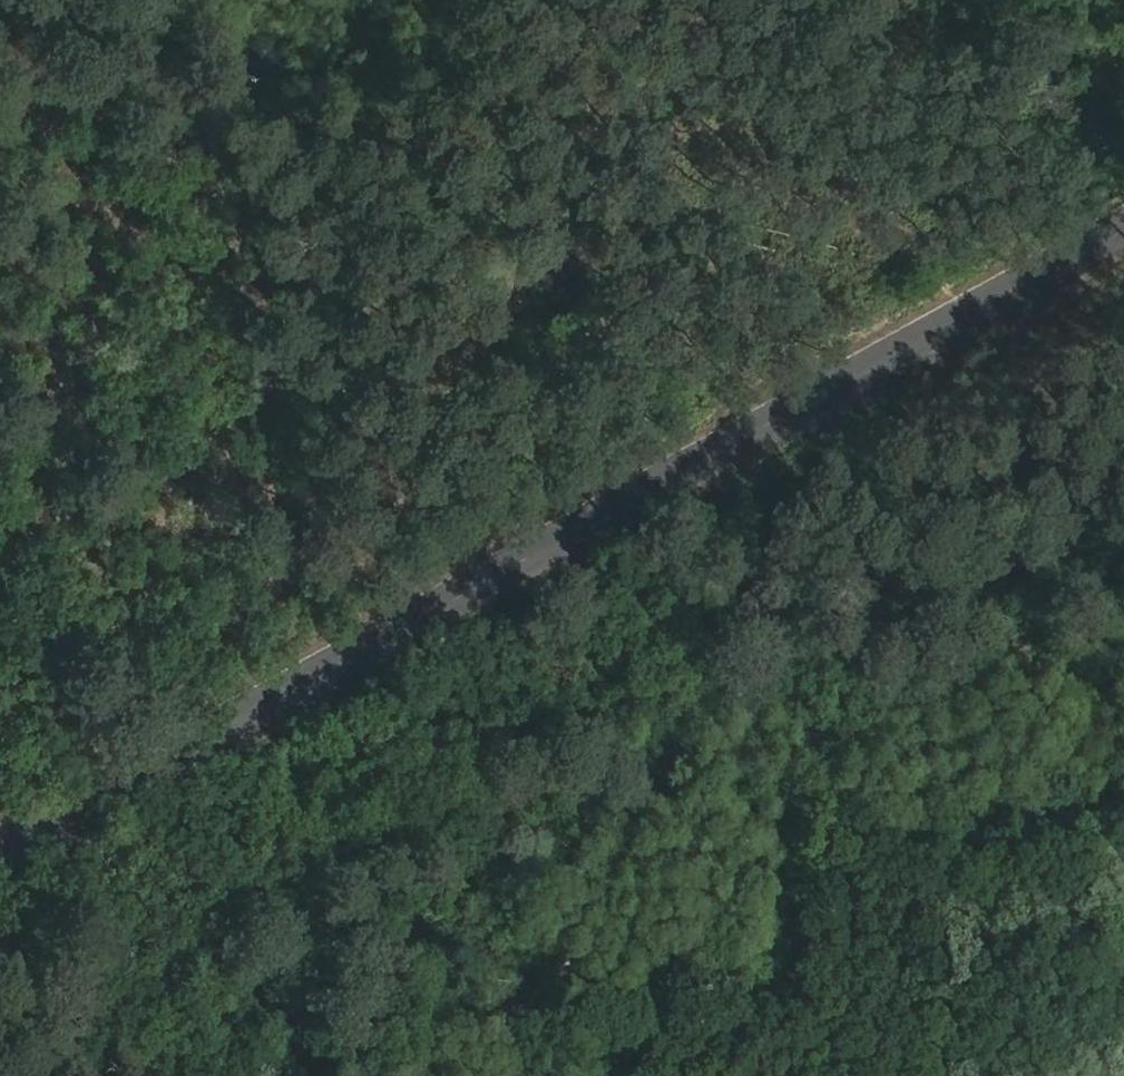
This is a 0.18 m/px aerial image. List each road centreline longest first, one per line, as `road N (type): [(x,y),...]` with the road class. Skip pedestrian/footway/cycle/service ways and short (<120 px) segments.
road 1 (unclassified): [(0,853),(1123,235)]

